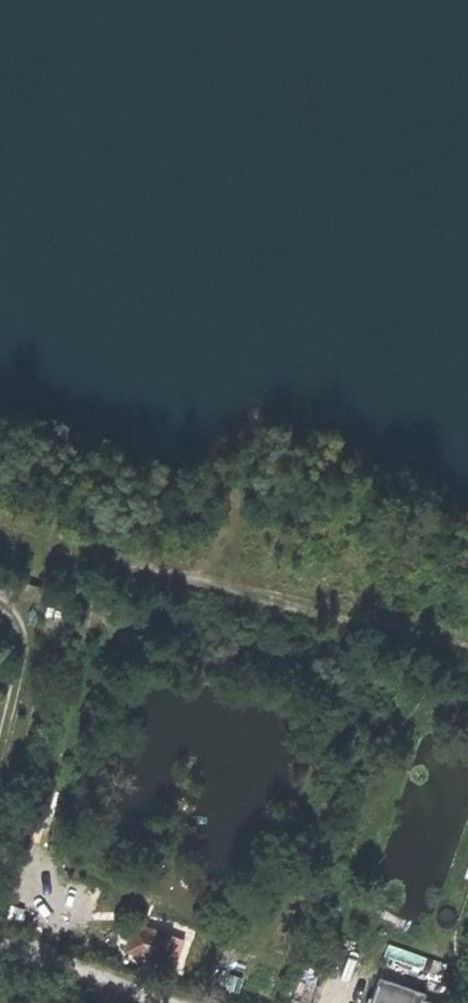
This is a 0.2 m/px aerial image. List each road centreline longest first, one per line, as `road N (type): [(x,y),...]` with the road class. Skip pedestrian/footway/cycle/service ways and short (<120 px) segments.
road 1 (track): [(0,941),(189,1002)]

